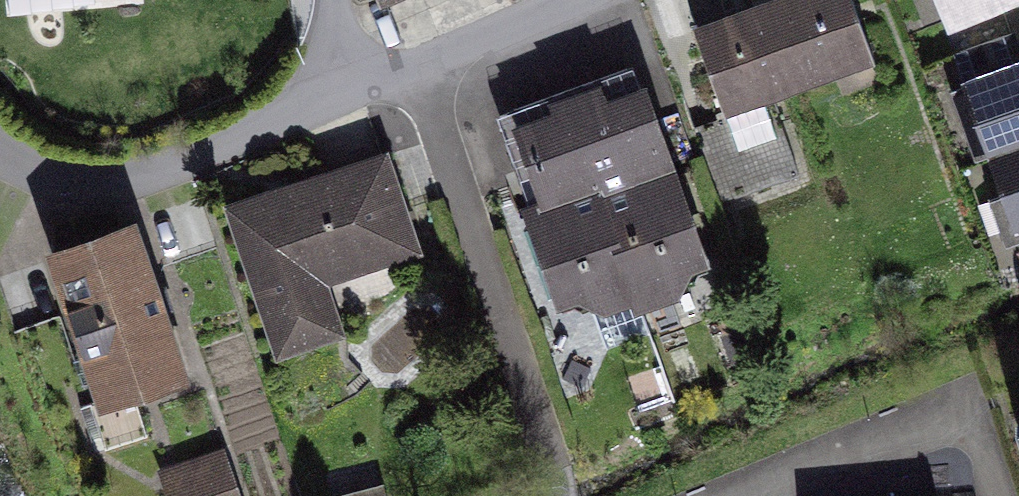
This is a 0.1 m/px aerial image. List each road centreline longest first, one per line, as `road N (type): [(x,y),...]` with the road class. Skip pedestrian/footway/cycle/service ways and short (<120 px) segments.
road 1 (residential): [(0,148),(33,174),(77,186),(131,183),(339,97)]
road 2 (residential): [(721,495),(965,397)]
road 3 (residential): [(339,97),(578,0)]

